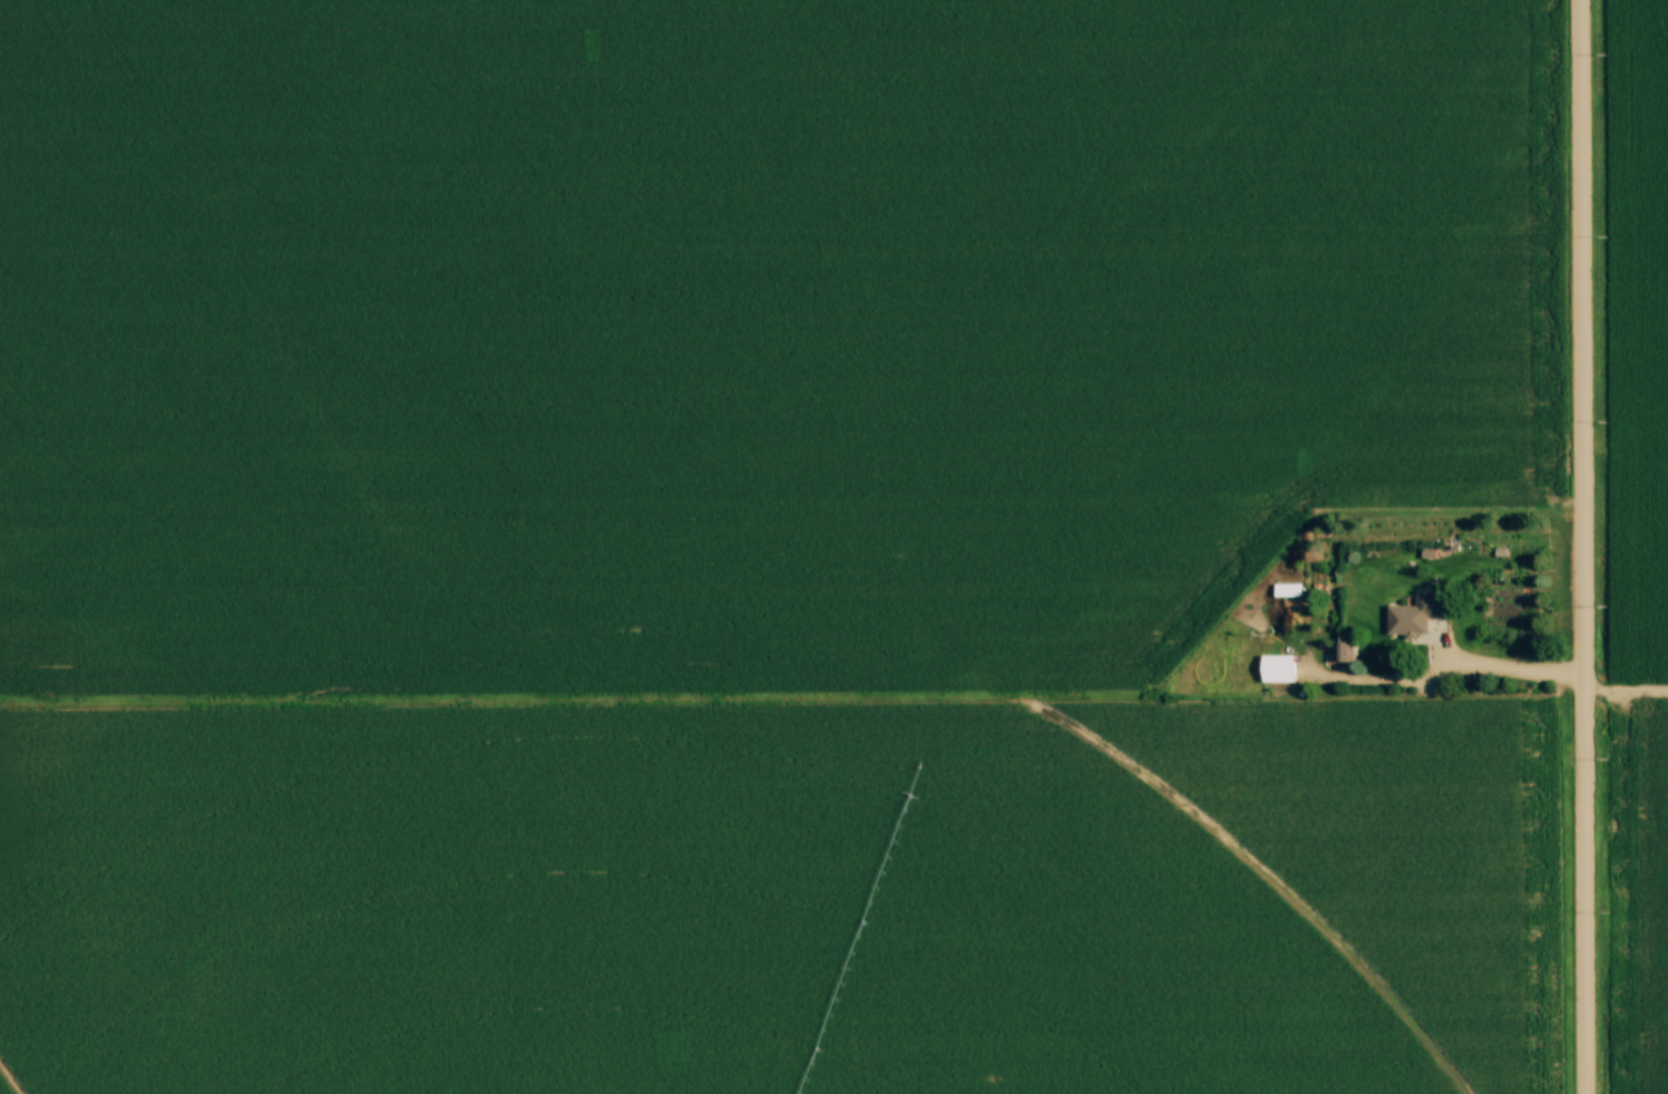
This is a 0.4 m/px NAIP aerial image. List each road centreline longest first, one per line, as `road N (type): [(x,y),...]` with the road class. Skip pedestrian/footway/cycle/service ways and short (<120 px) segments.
road 1 (residential): [(1586,1093),(1580,0)]

